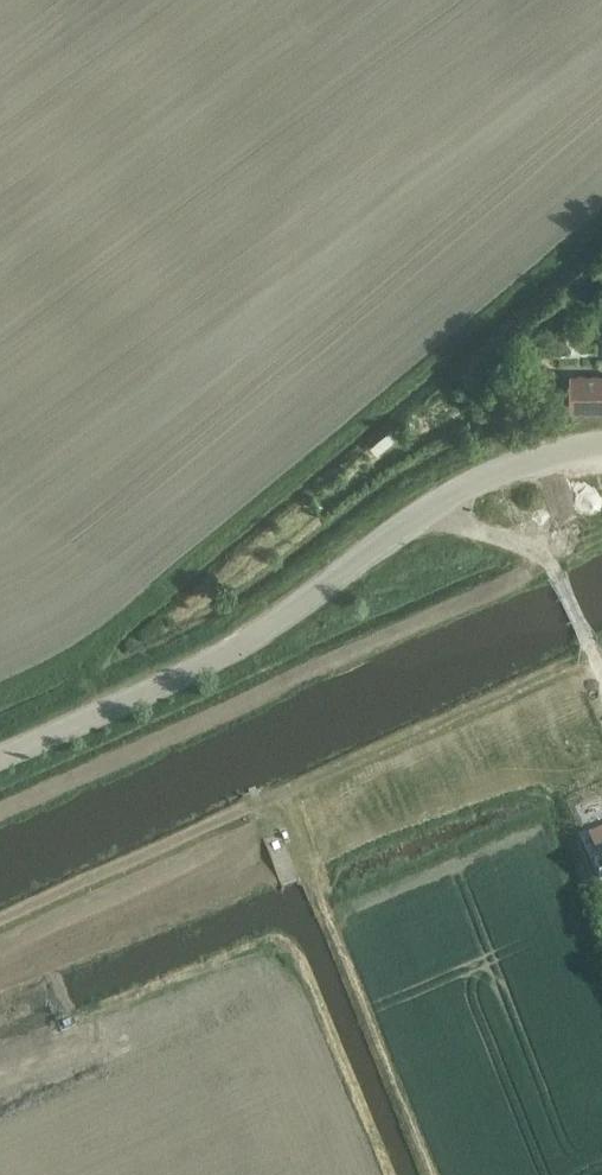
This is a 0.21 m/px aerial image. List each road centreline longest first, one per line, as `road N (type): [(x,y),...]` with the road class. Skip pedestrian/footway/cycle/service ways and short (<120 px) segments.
road 1 (tertiary): [(0,756),(257,638),(482,481),(601,445)]

